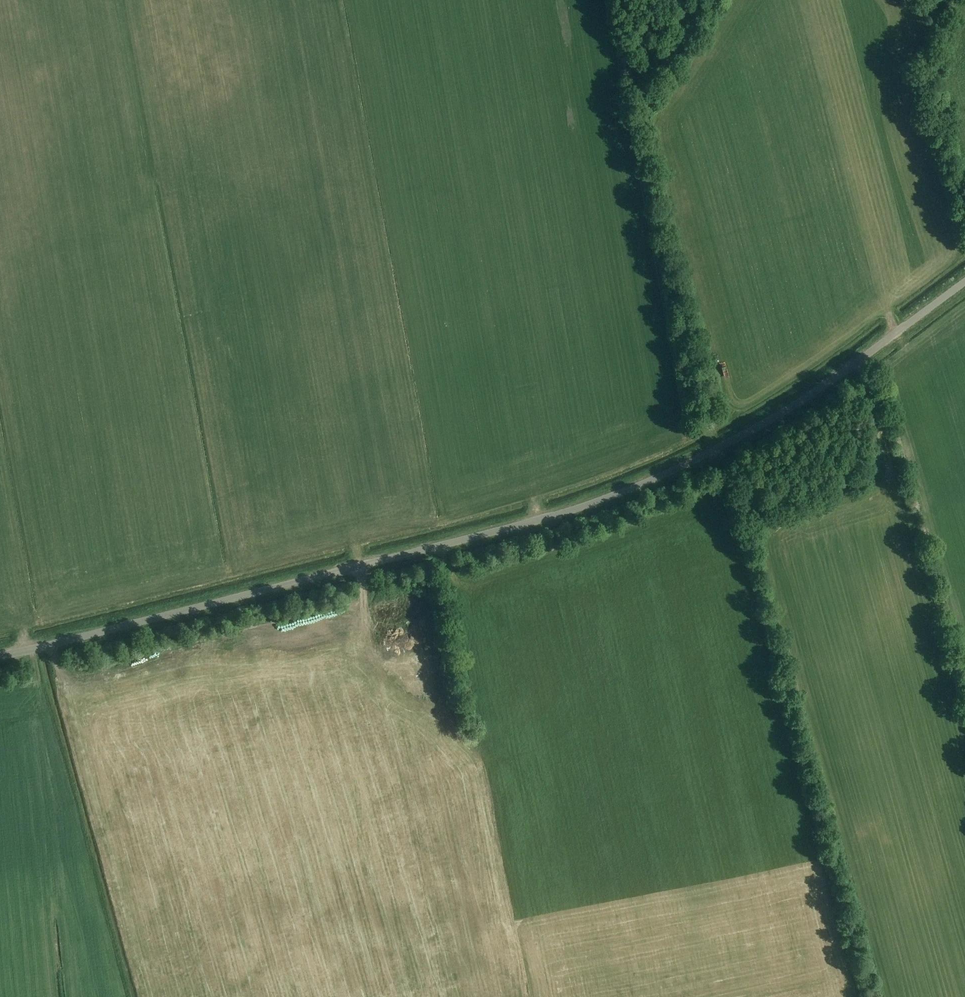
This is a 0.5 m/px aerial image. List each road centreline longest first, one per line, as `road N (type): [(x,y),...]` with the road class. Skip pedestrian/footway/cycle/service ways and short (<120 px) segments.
road 1 (unclassified): [(0,655),(439,546),(637,485),(773,417),(964,281)]
road 2 (track): [(857,360),(890,488)]

